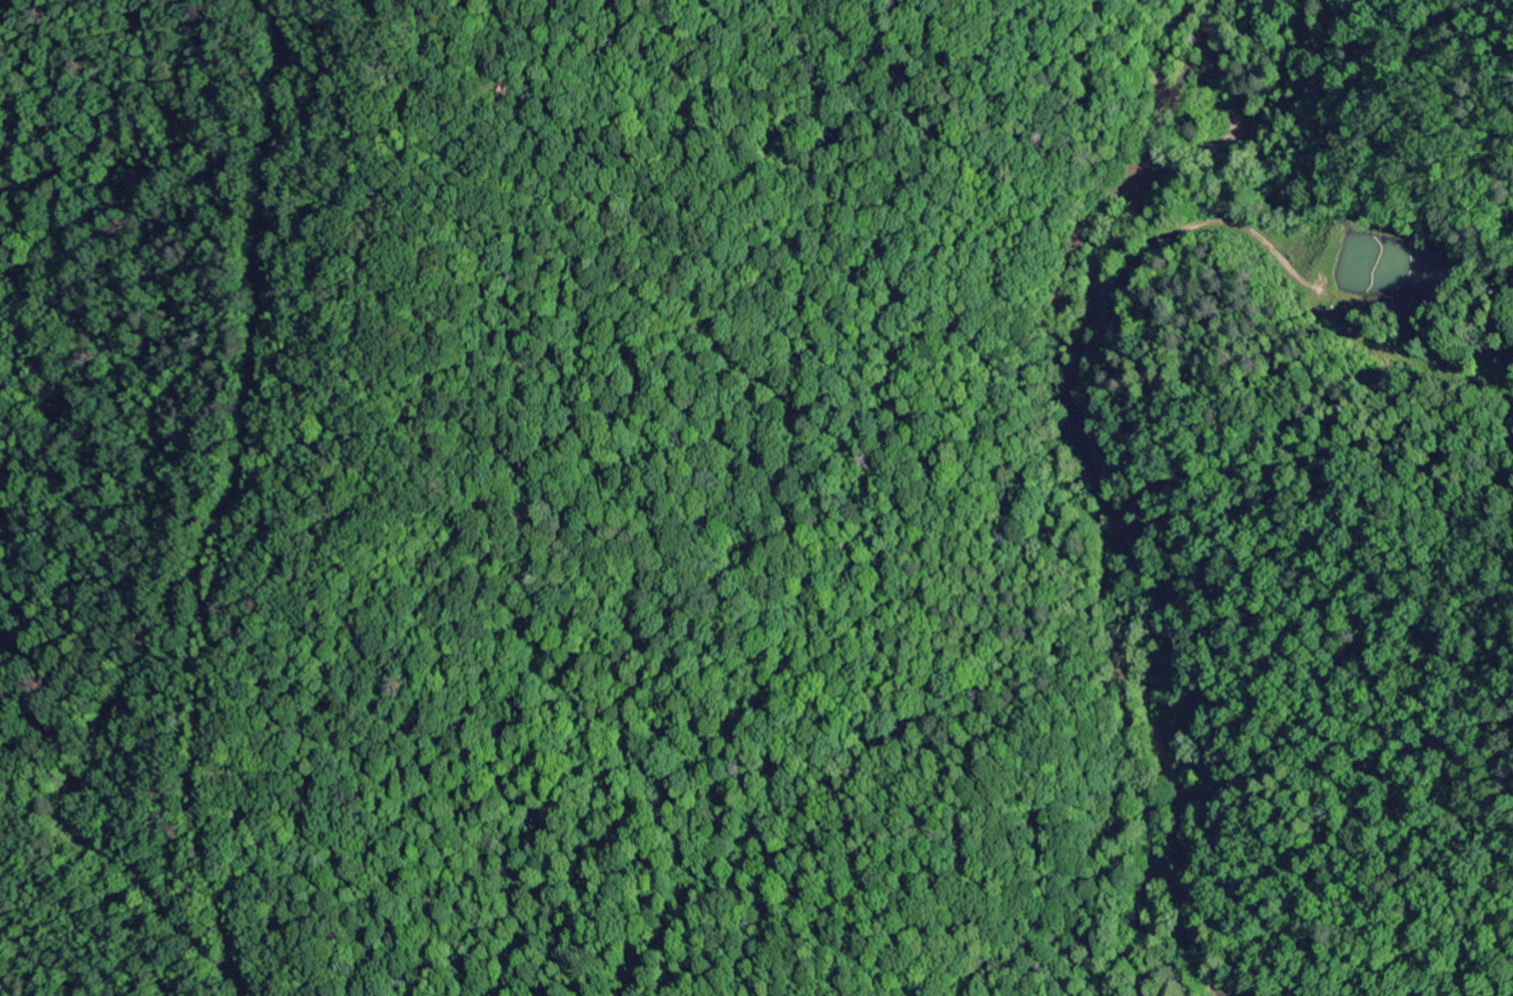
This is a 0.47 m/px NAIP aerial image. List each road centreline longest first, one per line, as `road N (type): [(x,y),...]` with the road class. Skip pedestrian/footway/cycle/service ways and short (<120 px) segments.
road 1 (track): [(1240,995),(1182,940),(1178,881),(1187,826),(1151,714),(1152,638),(1125,592),(1130,526),(1065,379),(1094,327),(1108,260),(1158,143),(1159,69),(1196,0)]

